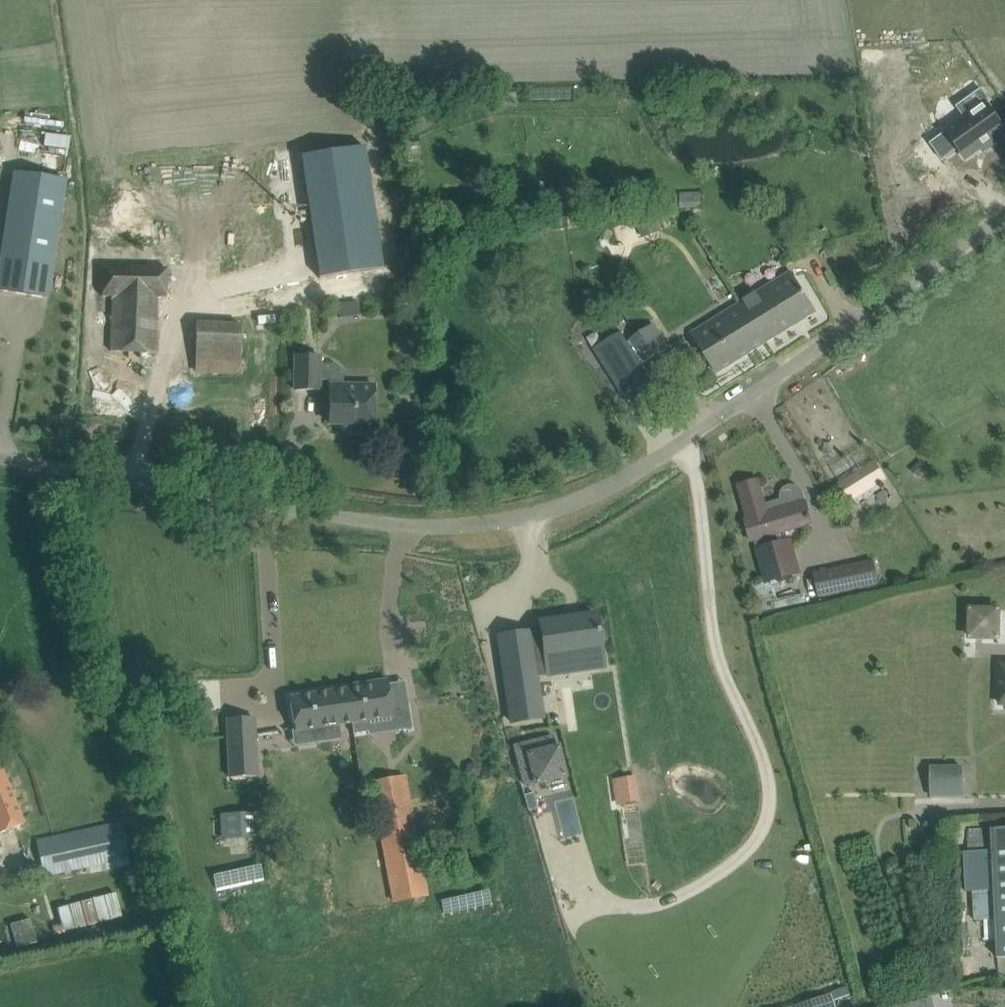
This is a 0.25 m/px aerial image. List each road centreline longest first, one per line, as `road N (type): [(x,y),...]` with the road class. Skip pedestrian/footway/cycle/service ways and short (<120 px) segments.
road 1 (unclassified): [(0,458),(425,528),(488,528),(589,500),(651,469),(1004,217)]

